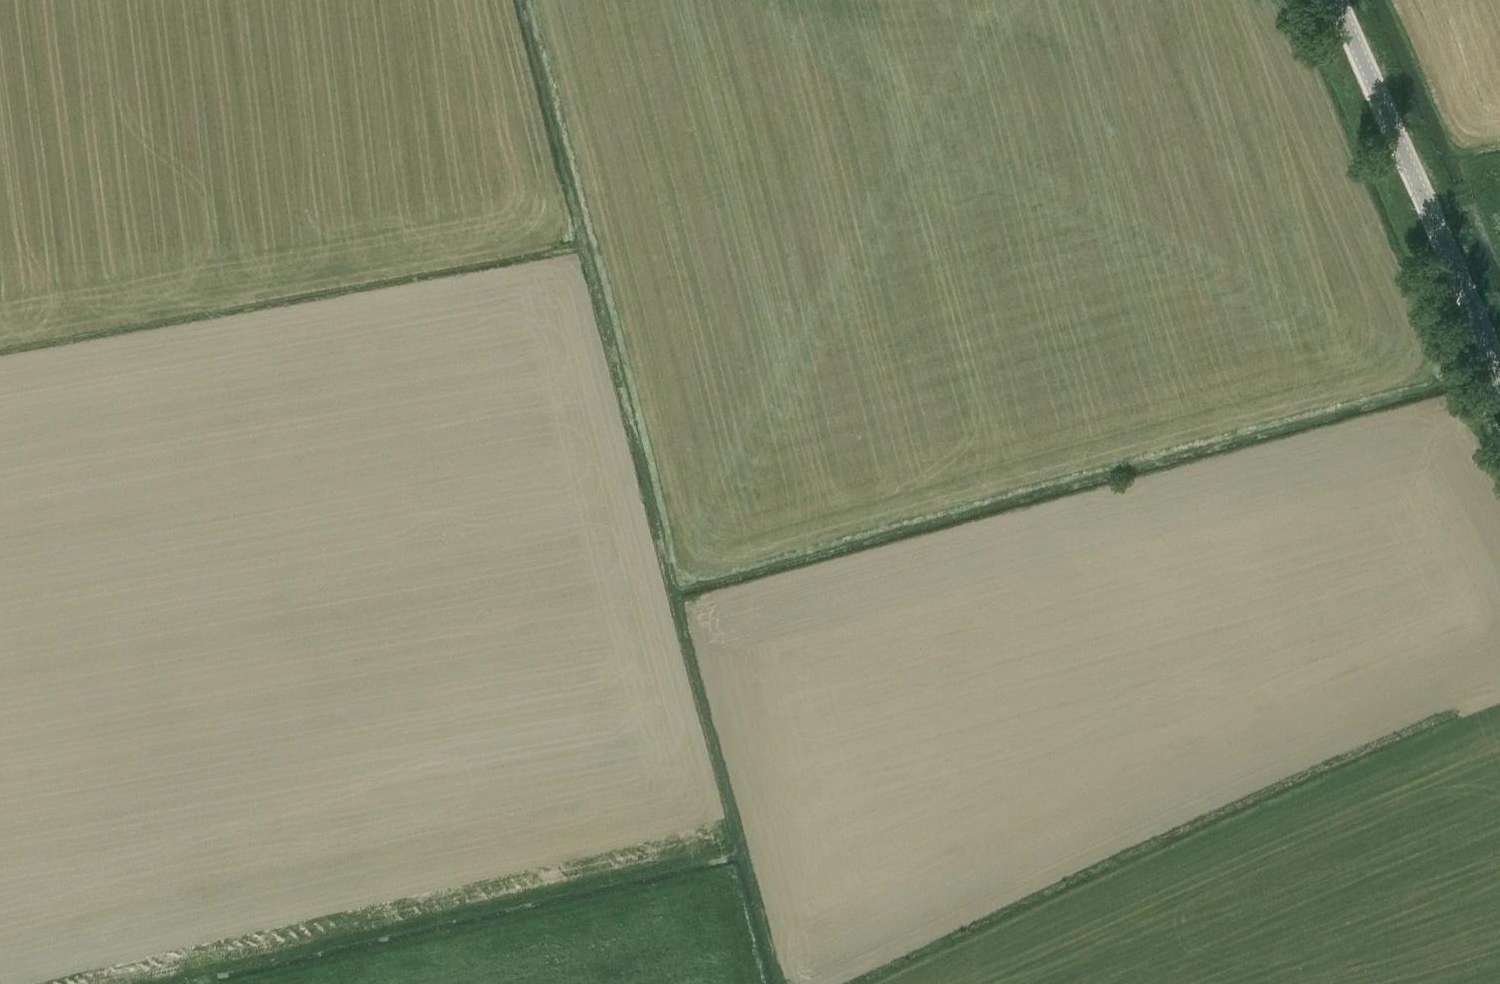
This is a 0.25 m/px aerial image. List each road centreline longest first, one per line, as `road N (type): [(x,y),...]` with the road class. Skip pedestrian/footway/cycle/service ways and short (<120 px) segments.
road 1 (tertiary): [(1499,365),(1336,0)]

